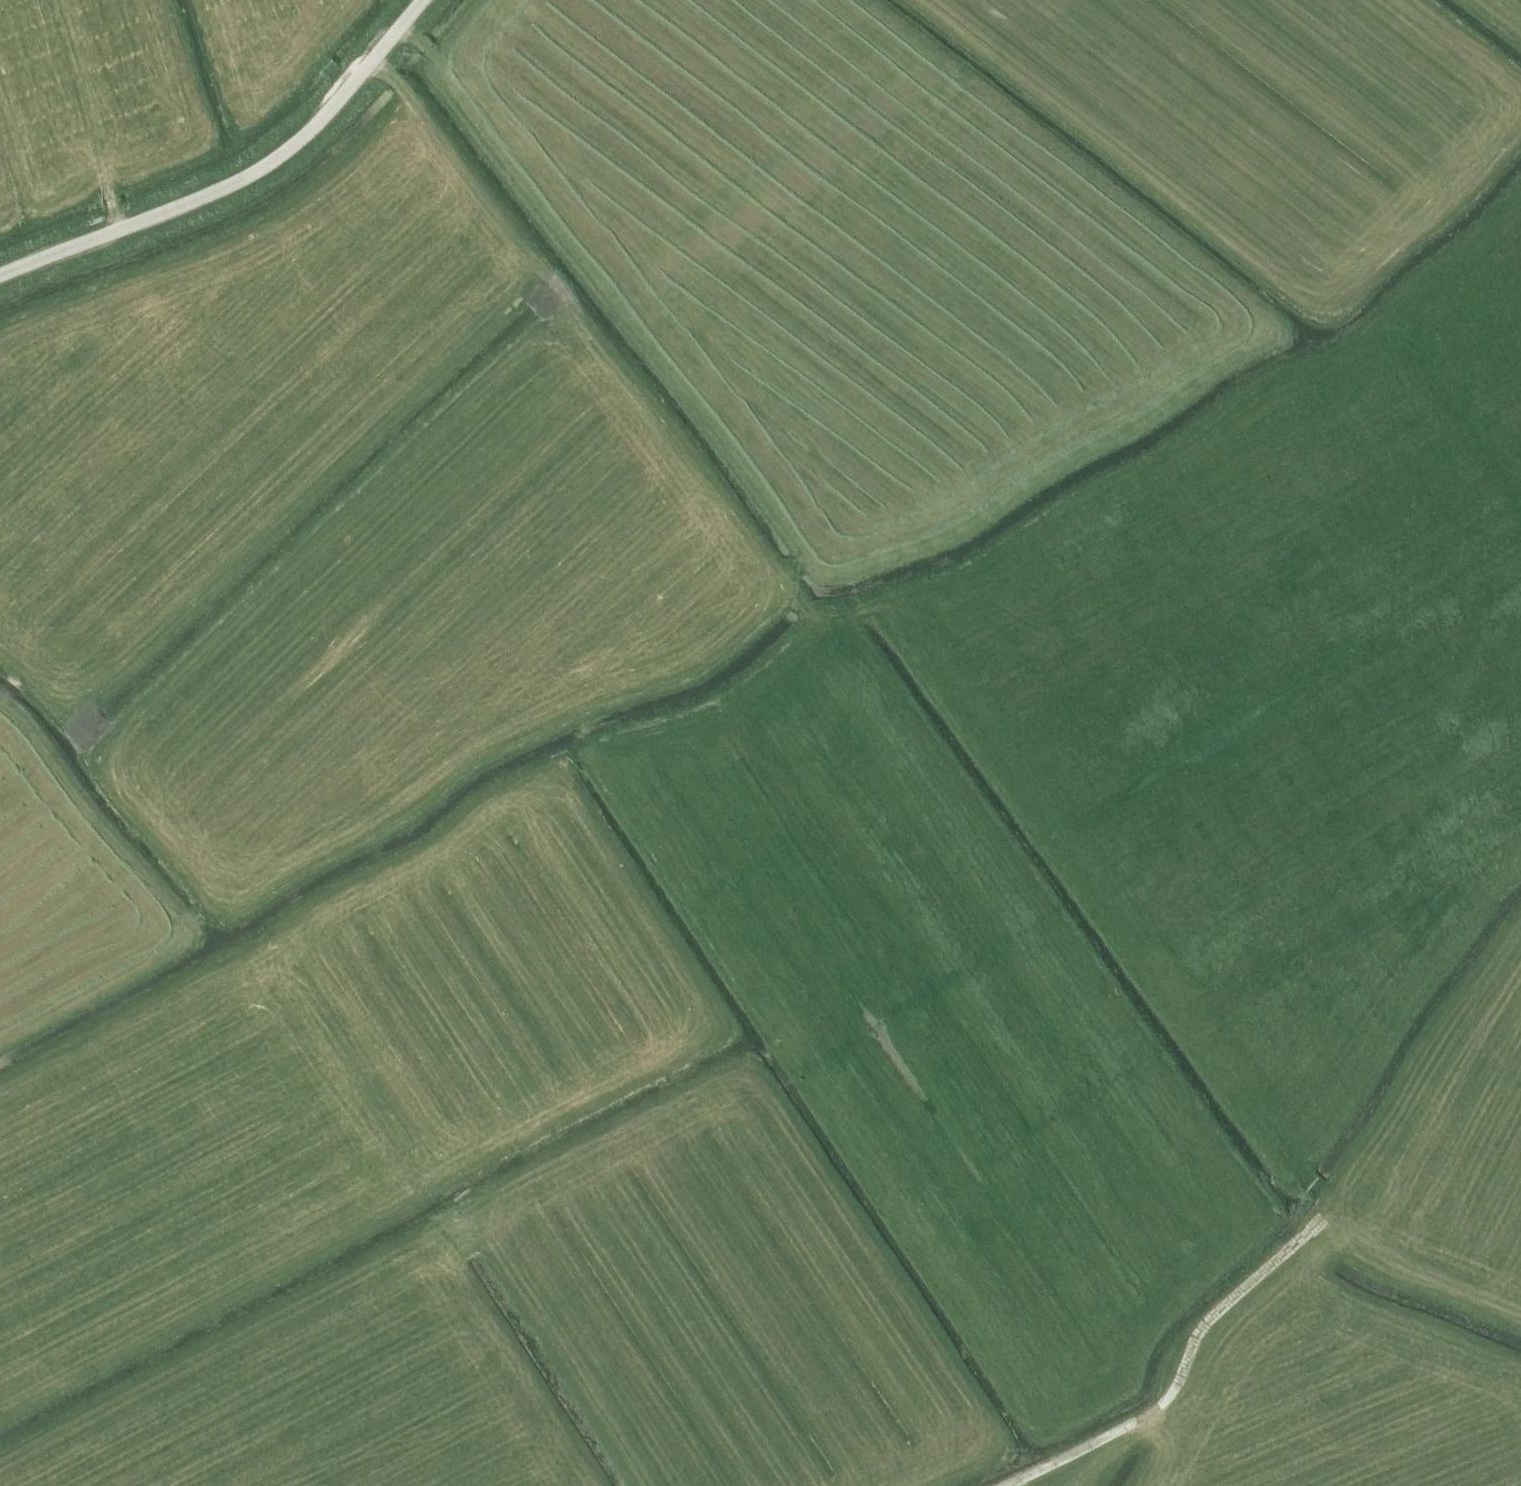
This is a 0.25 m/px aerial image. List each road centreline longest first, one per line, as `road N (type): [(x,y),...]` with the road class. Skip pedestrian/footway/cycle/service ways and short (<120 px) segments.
road 1 (unclassified): [(0,273),(259,169),(322,117),(421,0)]
road 2 (track): [(1001,1485),(1158,1405),(1177,1383),(1201,1327),(1323,1218)]

